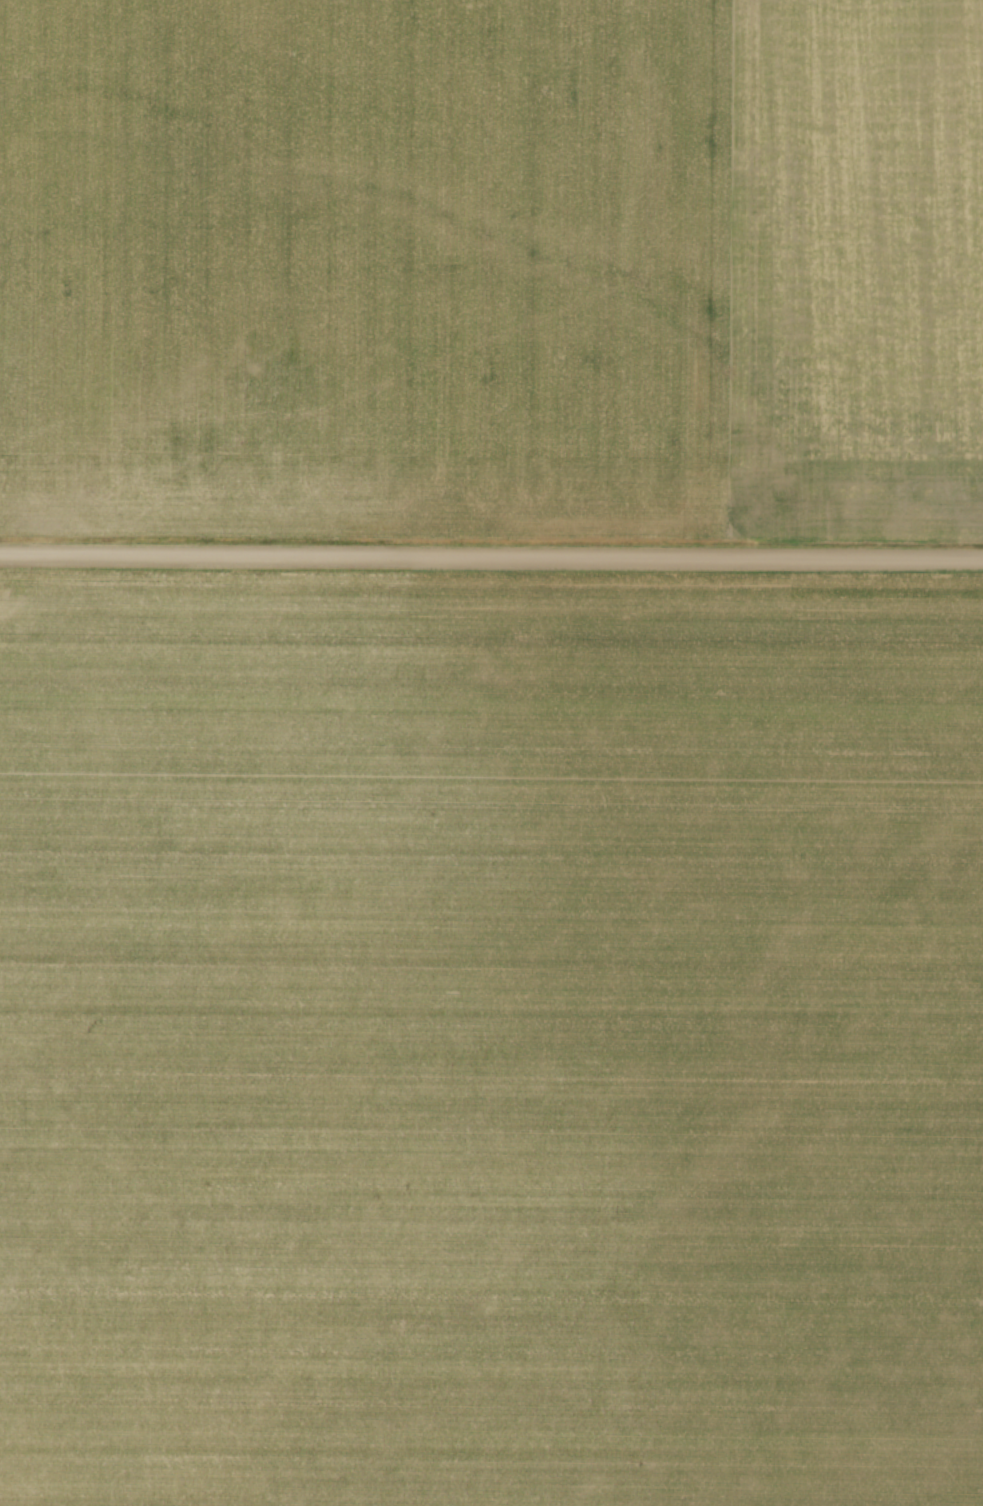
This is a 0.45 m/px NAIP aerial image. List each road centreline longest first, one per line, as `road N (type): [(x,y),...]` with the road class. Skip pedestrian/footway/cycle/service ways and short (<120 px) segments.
road 1 (residential): [(0,552),(982,557)]

